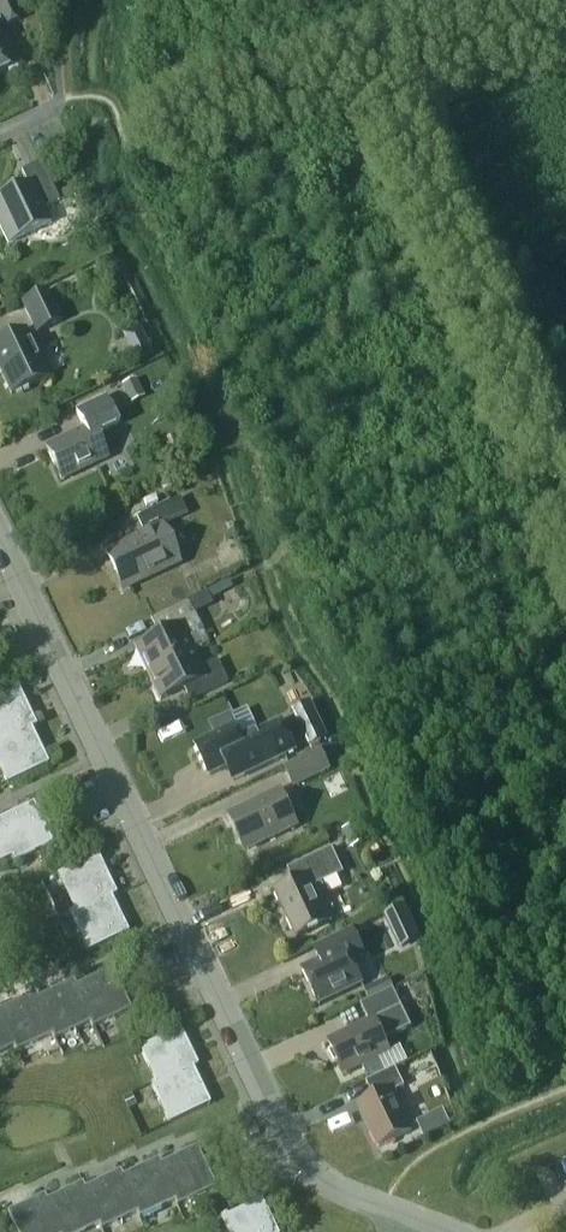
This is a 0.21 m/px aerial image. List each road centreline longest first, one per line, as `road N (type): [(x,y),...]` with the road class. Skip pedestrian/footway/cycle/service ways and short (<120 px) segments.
road 1 (residential): [(456,1231),(342,1188),(290,1146),(0,537)]

